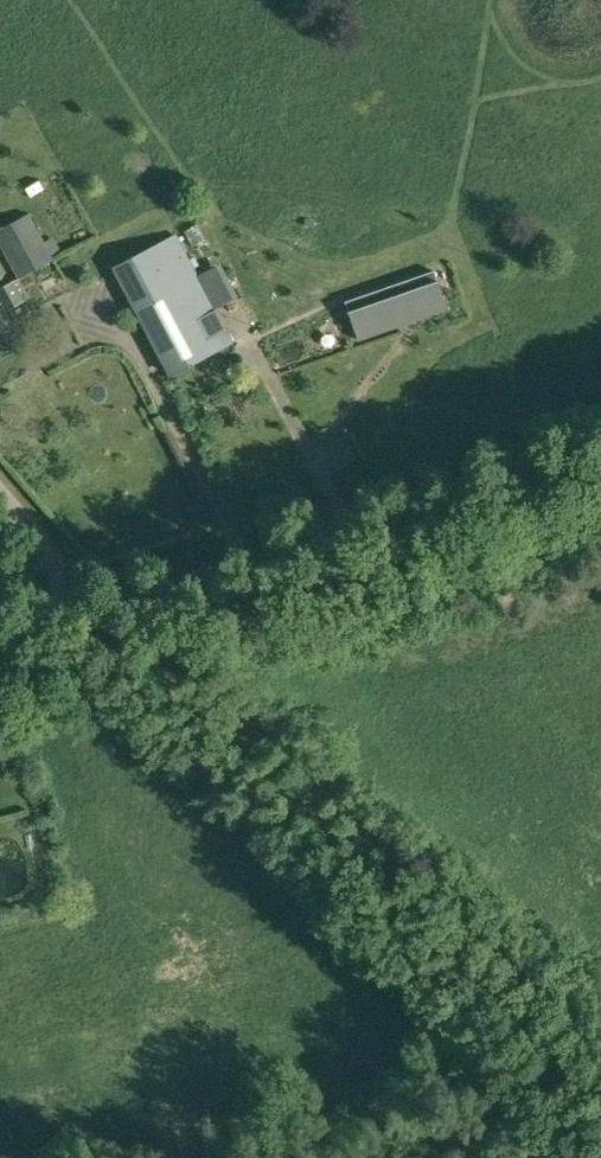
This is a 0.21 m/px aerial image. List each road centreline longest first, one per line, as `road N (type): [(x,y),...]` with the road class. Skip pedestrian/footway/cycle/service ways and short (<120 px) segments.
road 1 (track): [(600,1089),(93,616)]
road 2 (unclassified): [(93,616),(600,473)]
road 3 (unclassified): [(93,616),(0,509)]

